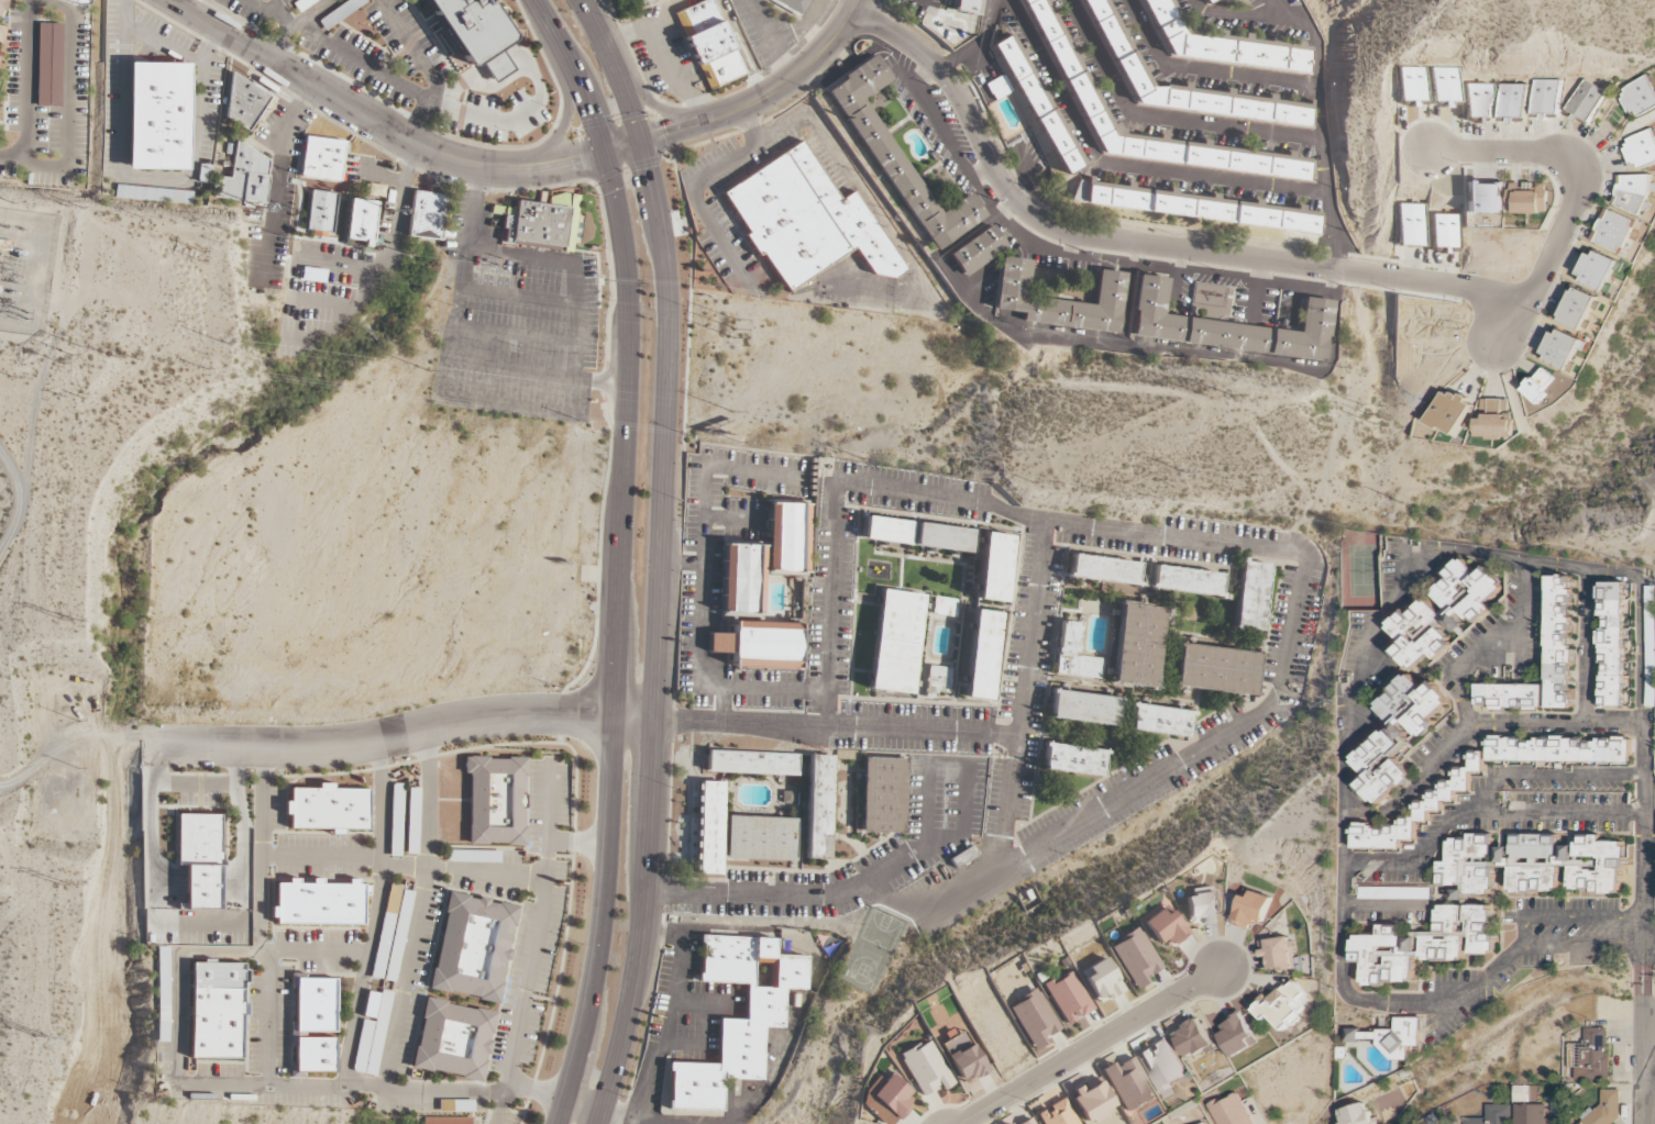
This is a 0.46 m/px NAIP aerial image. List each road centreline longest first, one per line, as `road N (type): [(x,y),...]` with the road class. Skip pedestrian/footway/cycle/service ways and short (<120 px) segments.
road 1 (primary): [(599,1123),(624,1037),(650,883),(670,325),(649,169),(606,40)]
road 2 (residential): [(857,12),(939,67),(1014,200),(1060,231),(1526,298)]
road 3 (primary): [(624,494),(603,927),(558,1123)]
road 4 (tertiary): [(658,720),(506,715),(328,746),(141,743)]
road 5 (primary): [(534,0),(580,84),(621,226),(630,301),(624,494)]
road 6 (tertiary): [(605,152),(527,171),(457,165),(412,146),(170,0)]
road 7 (residential): [(1422,149),(1547,153),(1577,183),(1497,344)]
road 8 (residential): [(961,1123),(1221,970)]
road 9 (tertiary): [(861,0),(820,56),(711,121)]
road 10 (primary): [(562,47),(571,103),(565,127),(531,158),(482,169)]
road 11 (residential): [(1653,1105),(1640,1056),(1642,981)]
road 12 (primary): [(711,121),(649,104),(615,59)]

